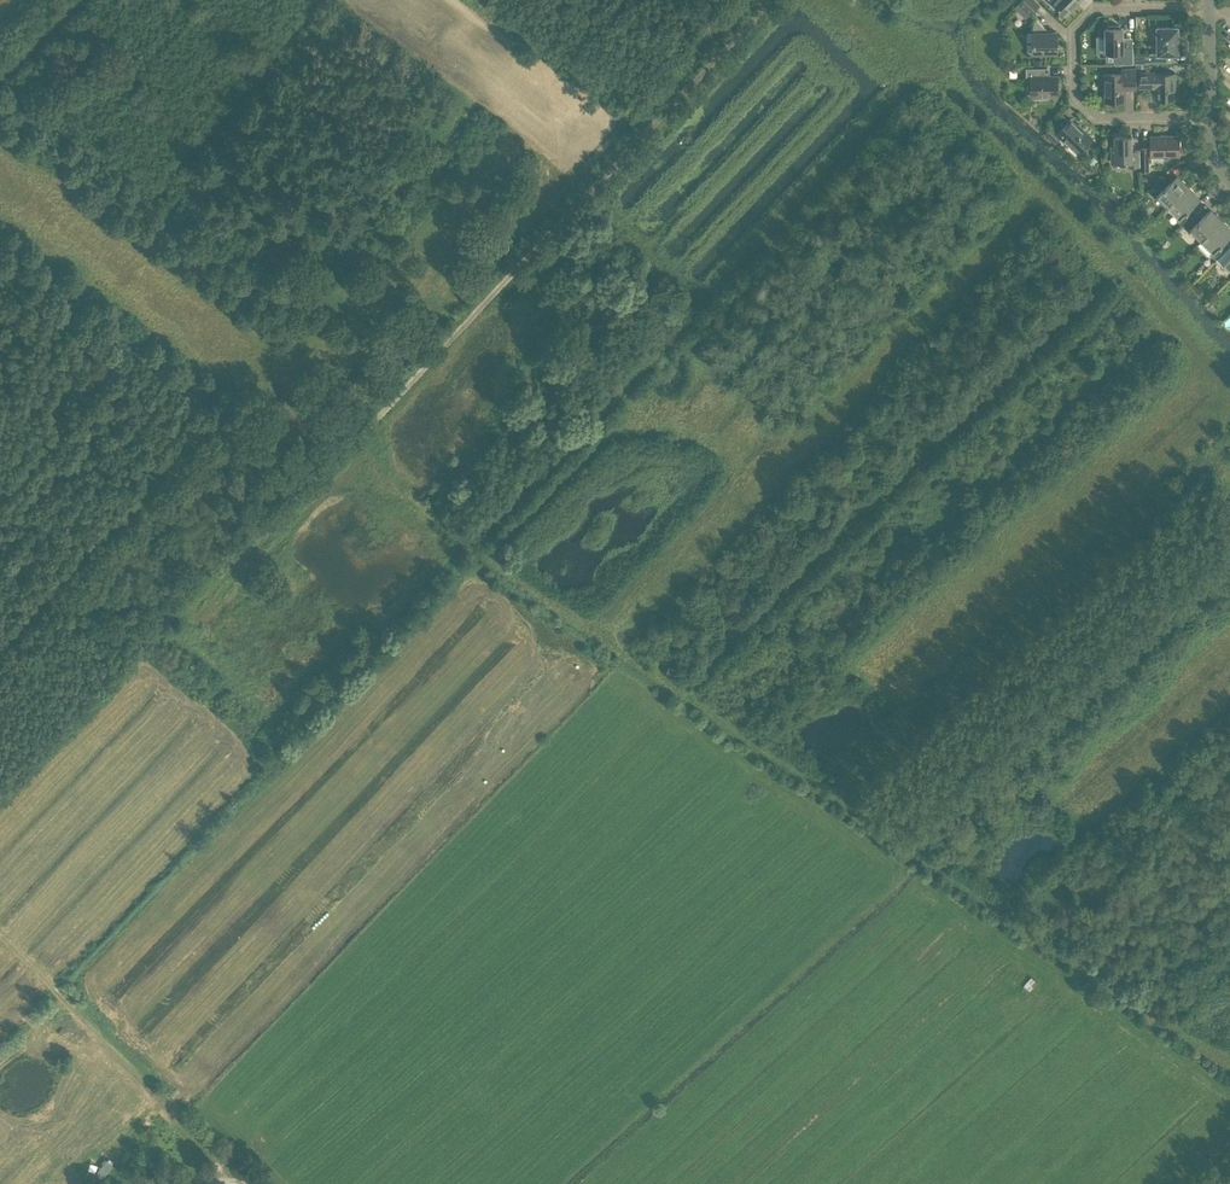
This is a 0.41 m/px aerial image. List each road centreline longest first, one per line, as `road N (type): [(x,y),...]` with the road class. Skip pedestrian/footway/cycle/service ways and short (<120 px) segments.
road 1 (track): [(1229,1064),(463,544),(408,497),(366,430)]
road 2 (track): [(0,461),(99,352),(202,422),(229,392),(298,448),(341,420),(451,310),(745,0)]
road 3 (residential): [(1211,116),(1099,117),(1076,95),(1075,32),(1098,8),(1209,7)]
road 4 (track): [(250,1183),(0,937)]
road 5 (track): [(202,422),(0,642)]

